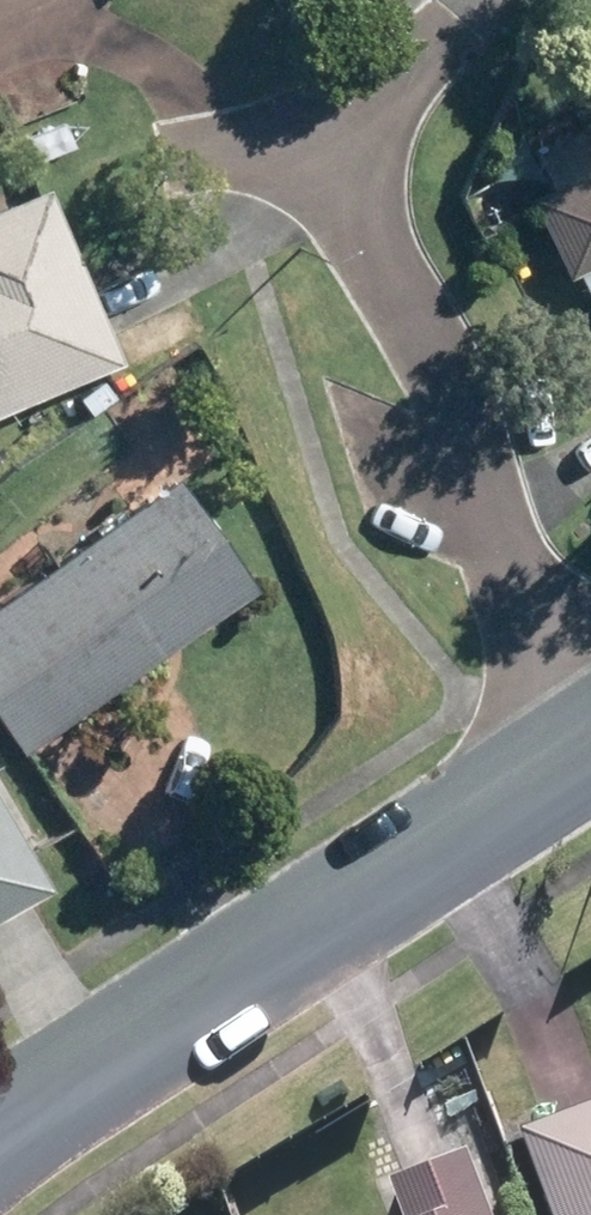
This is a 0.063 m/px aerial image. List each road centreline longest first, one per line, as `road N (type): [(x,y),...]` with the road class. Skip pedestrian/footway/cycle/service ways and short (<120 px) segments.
road 1 (residential): [(0,1132),(578,759)]
road 2 (residential): [(327,148),(445,357),(578,759)]
road 3 (residential): [(447,16),(327,148)]
road 4 (residential): [(172,149),(327,148)]

